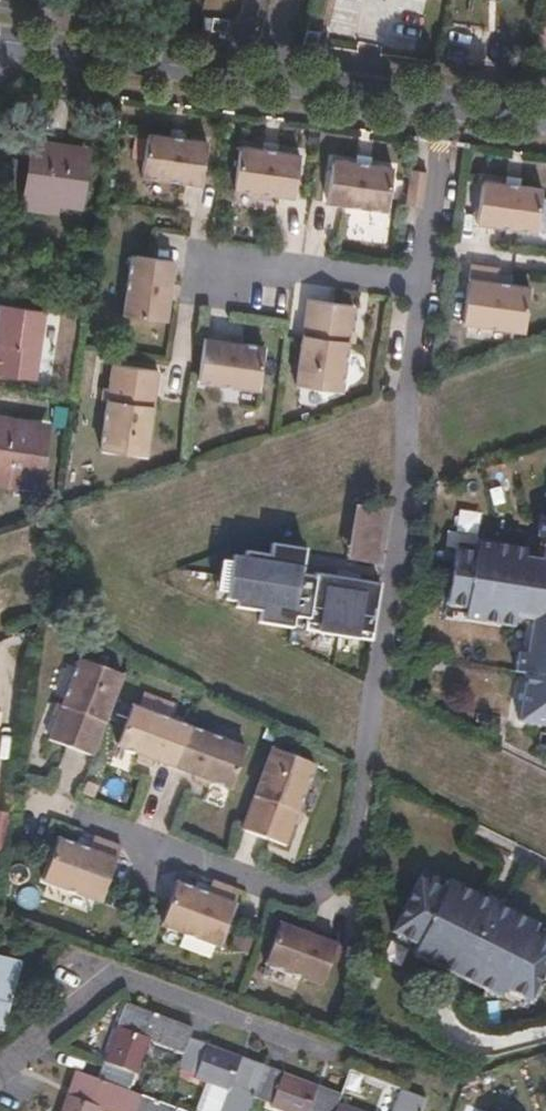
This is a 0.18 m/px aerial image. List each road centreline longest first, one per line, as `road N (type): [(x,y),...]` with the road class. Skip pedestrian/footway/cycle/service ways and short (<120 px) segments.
road 1 (residential): [(423,283),(391,607),(346,864),(314,894),(280,893),(78,813)]
road 2 (unclassified): [(0,44),(450,104)]
road 3 (residential): [(0,1068),(117,975),(333,1053)]
road 4 (residential): [(423,283),(264,263),(212,275)]
road 5 (residential): [(450,104),(423,283)]

